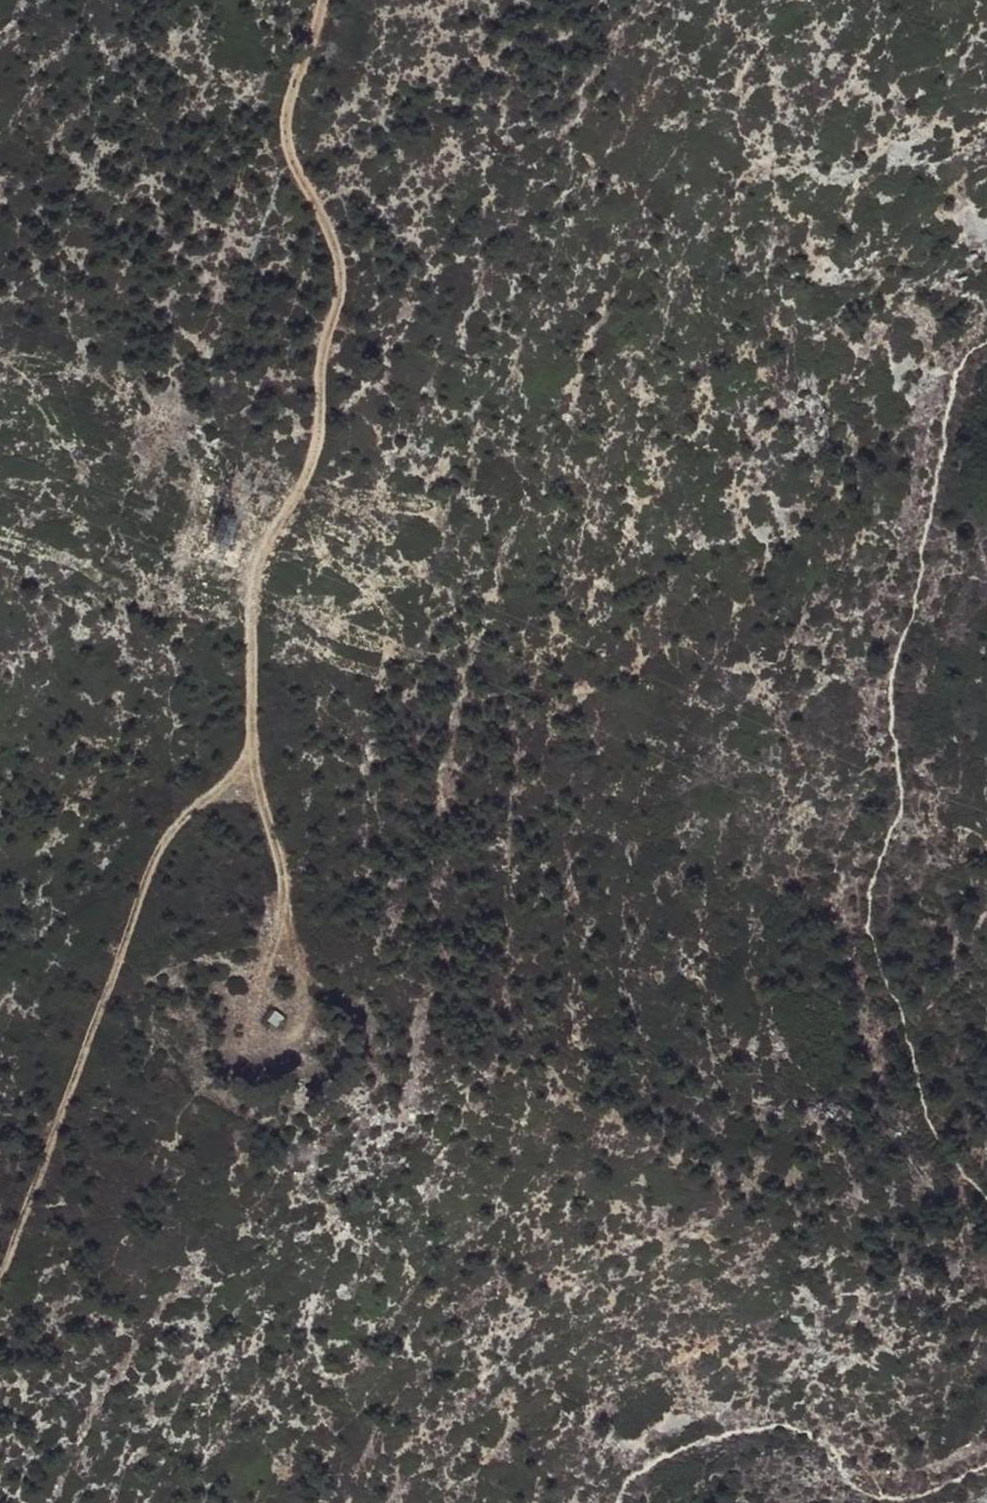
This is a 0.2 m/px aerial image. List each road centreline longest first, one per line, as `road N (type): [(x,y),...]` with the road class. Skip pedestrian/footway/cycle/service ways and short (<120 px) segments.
road 1 (track): [(322,0),(283,124),(291,159),(338,260),(338,292),(324,352),(319,445),(256,573),(250,624),(254,744),(285,897),(284,936)]
road 2 (track): [(254,744),(232,778),(168,829),(142,884),(0,1277)]

